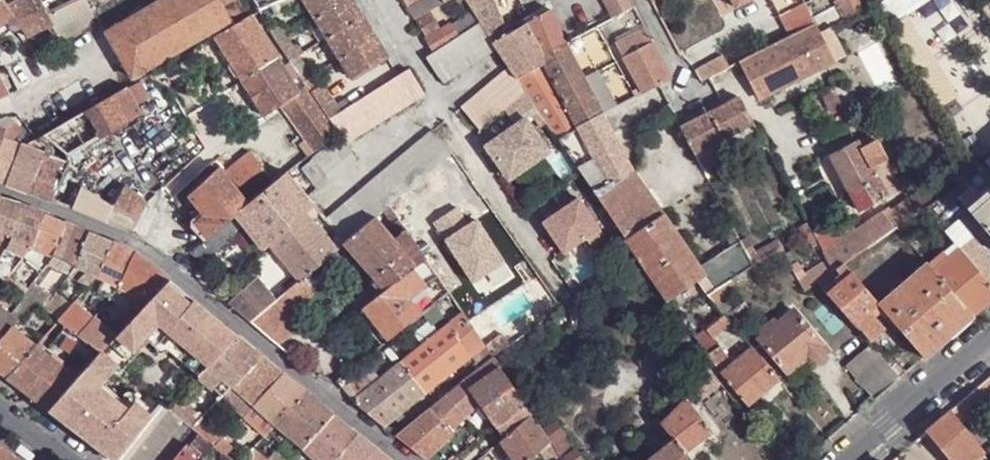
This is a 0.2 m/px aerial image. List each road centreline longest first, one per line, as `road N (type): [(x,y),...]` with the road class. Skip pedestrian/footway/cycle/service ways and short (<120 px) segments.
road 1 (residential): [(411,459),(135,239),(0,190)]
road 2 (residential): [(559,304),(378,0)]
road 3 (residential): [(854,459),(989,341)]
road 4 (residential): [(704,112),(677,77),(639,0)]

